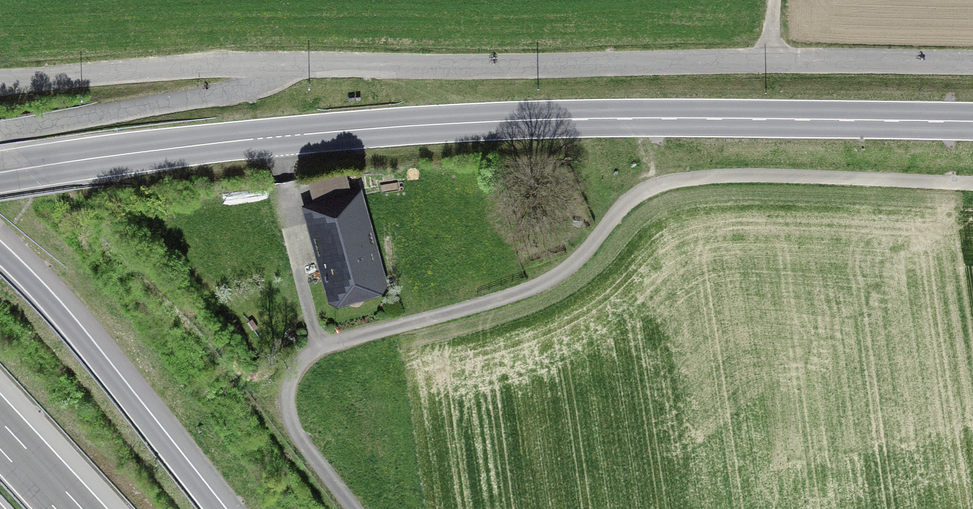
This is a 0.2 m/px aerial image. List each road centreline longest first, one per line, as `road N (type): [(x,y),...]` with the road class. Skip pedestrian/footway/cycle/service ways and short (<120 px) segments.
road 1 (primary): [(0,172),(167,149),(469,123),(972,122)]
road 2 (unclassified): [(972,64),(210,66),(0,83)]
road 3 (motorway): [(215,508),(72,327),(0,252)]

